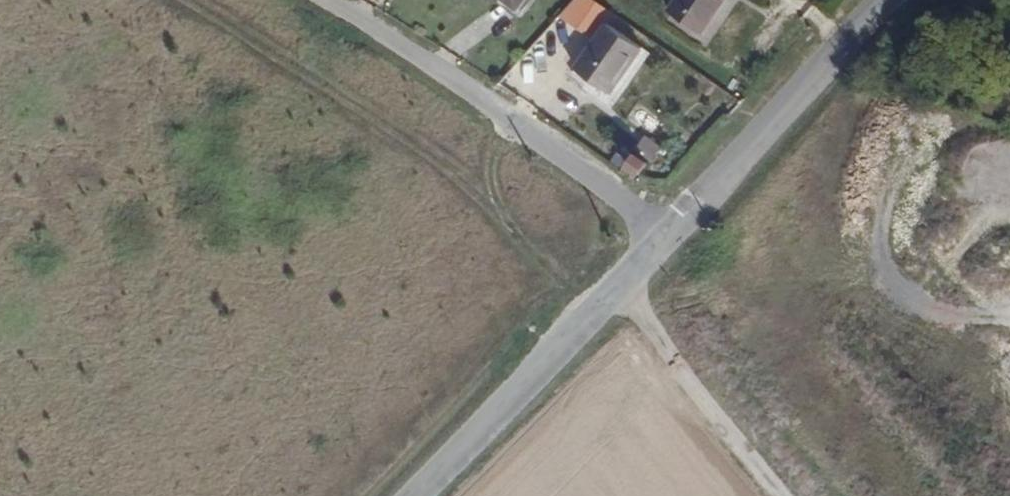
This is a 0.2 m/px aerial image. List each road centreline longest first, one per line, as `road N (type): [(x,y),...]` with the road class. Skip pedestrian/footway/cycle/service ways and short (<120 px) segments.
road 1 (unclassified): [(670,237),(482,96),(327,0)]
road 2 (unclassified): [(414,495),(670,237)]
road 3 (unclassified): [(670,237),(884,0)]
road 4 (track): [(628,280),(671,359),(784,495)]

